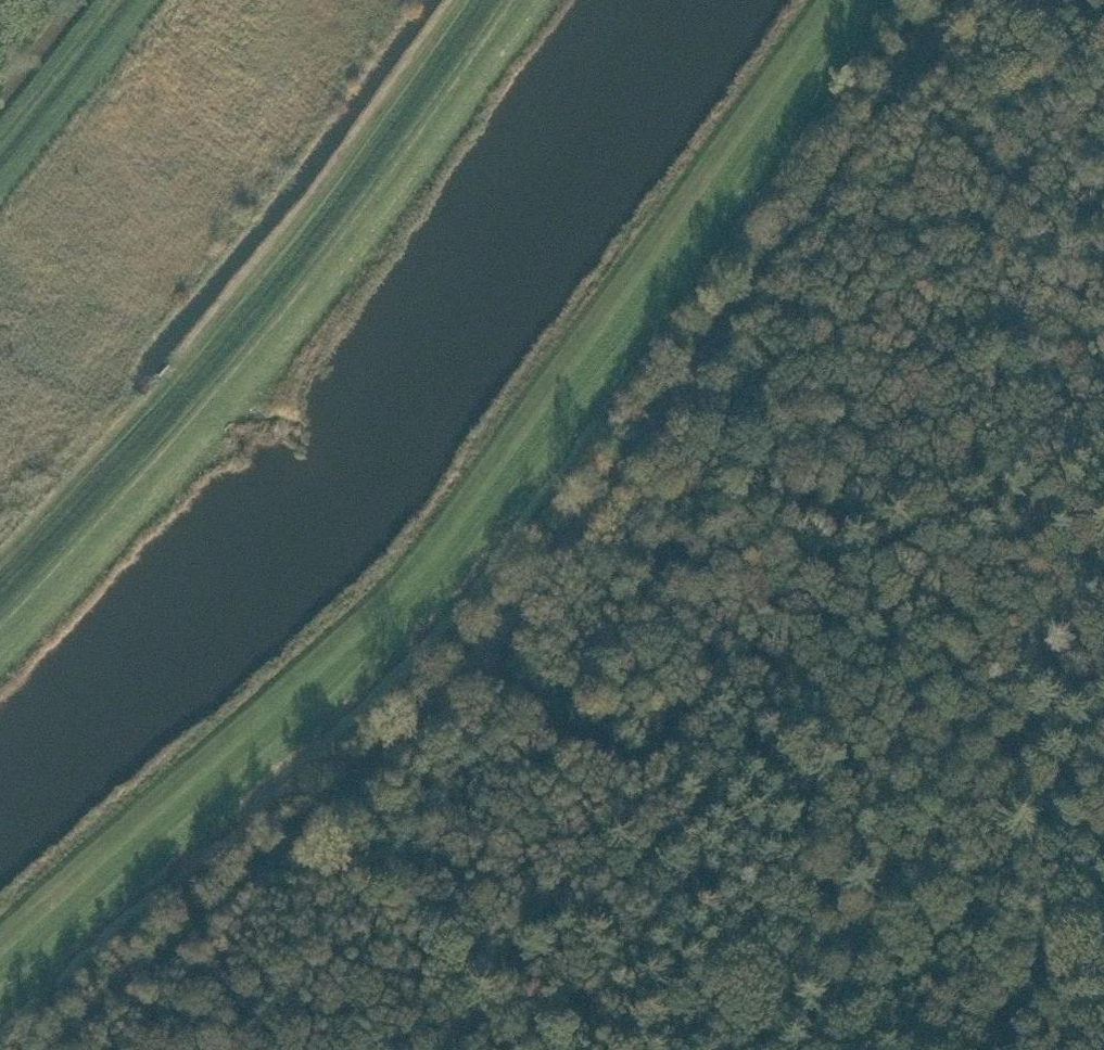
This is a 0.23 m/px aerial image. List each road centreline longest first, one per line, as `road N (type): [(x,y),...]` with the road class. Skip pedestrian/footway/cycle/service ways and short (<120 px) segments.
road 1 (unclassified): [(60,1049),(329,811),(459,681),(966,0)]
road 2 (track): [(134,0),(0,164)]

